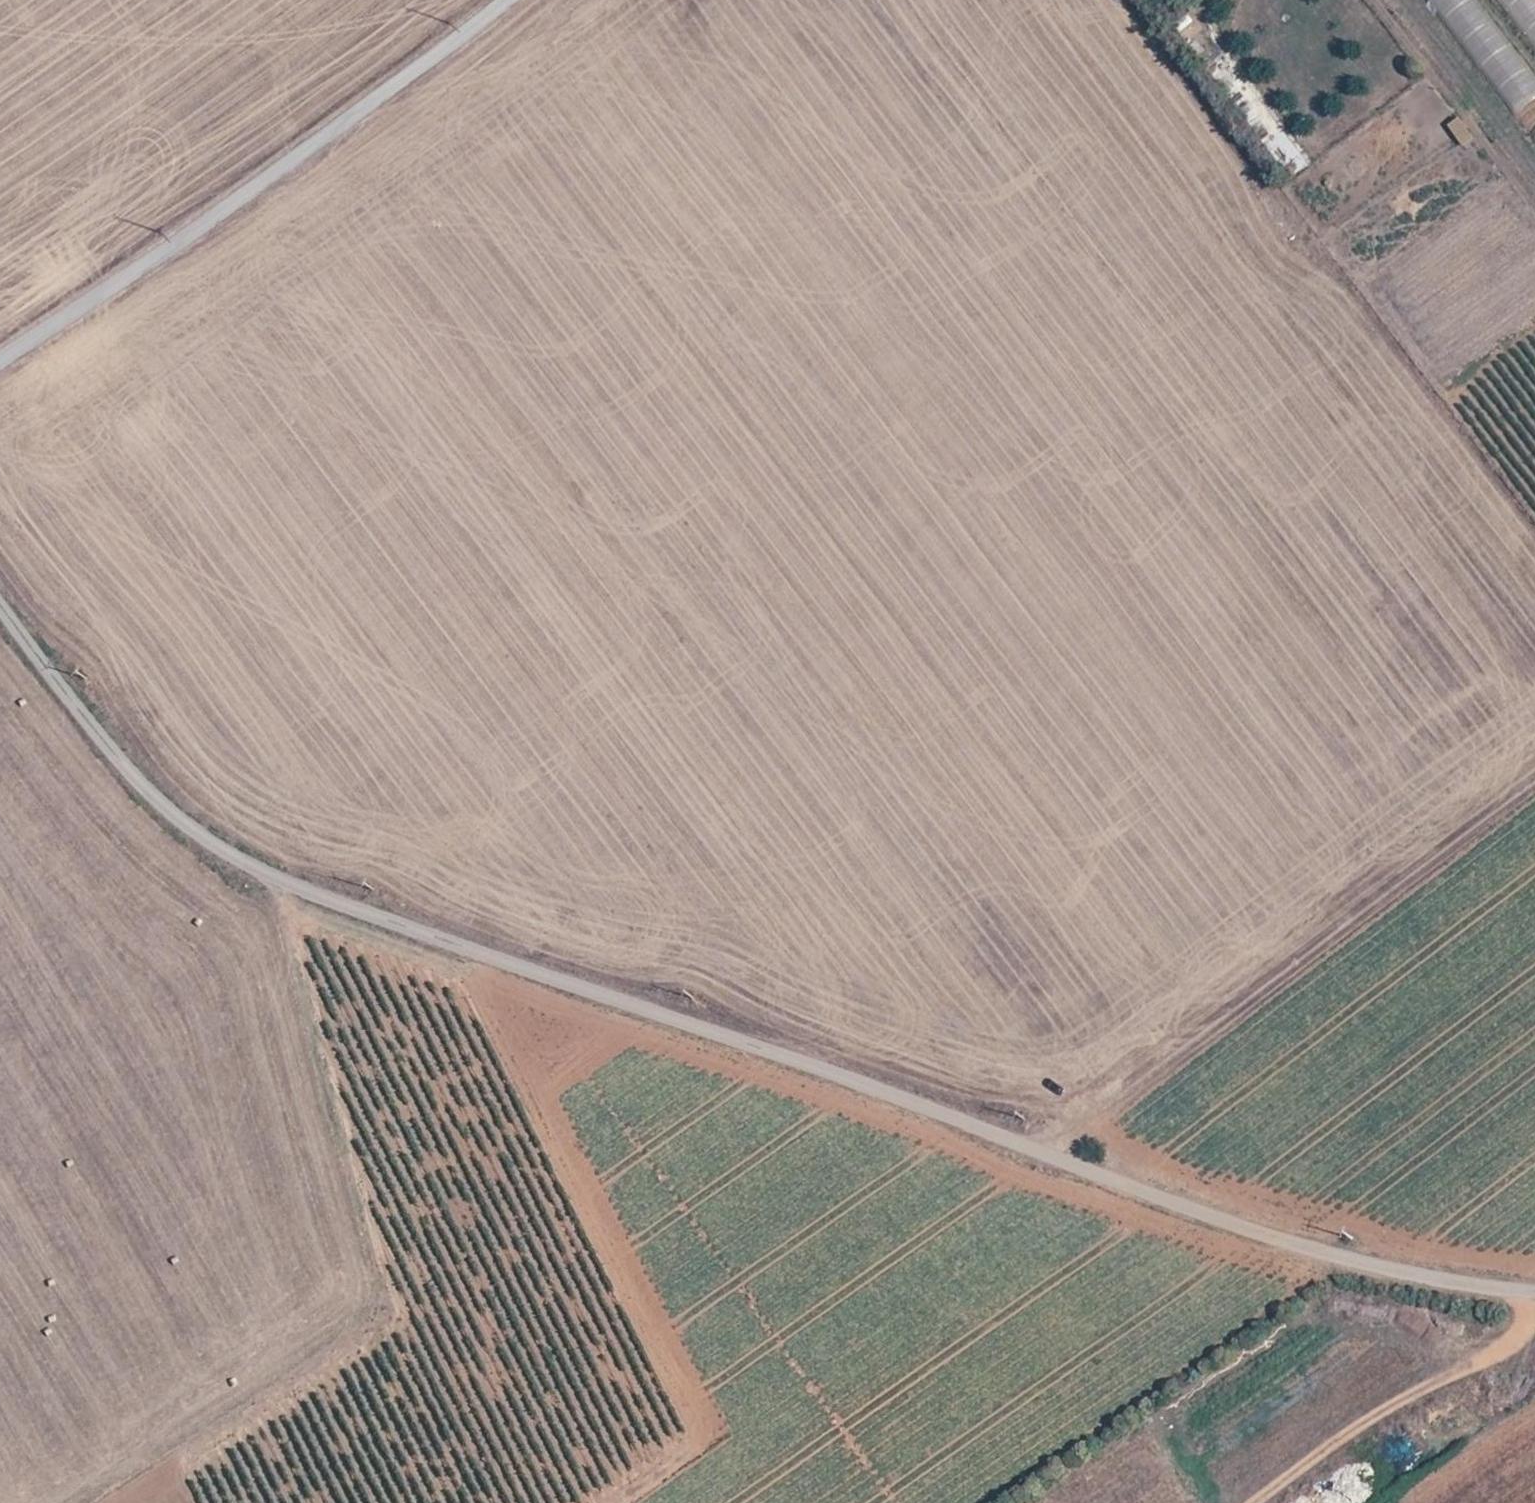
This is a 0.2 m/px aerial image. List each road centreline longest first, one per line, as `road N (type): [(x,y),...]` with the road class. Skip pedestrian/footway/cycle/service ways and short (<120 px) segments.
road 1 (tertiary): [(1534,1292),(1332,1257),(242,862),(173,816),(63,693),(0,601)]
road 2 (unclassified): [(508,0),(170,248),(0,359)]
road 3 (track): [(1534,1295),(1511,1345),(1362,1421),(1254,1502)]

